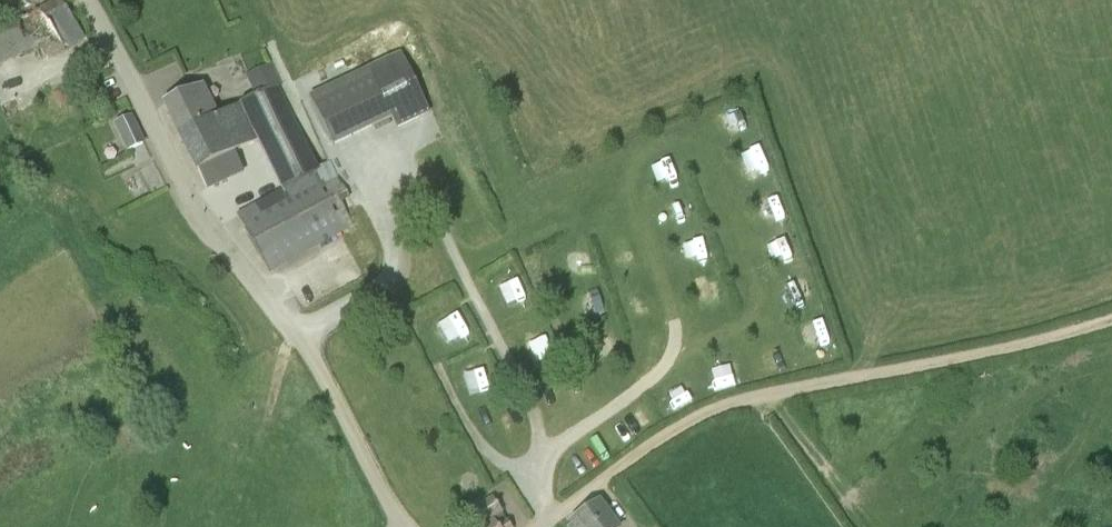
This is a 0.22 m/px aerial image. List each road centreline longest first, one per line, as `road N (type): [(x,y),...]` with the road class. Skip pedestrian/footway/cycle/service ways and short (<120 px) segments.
road 1 (unclassified): [(403,523),(302,342),(205,222),(87,0)]
road 2 (track): [(1111,319),(1010,347),(760,395)]
road 3 (track): [(760,395),(679,427),(621,466)]

